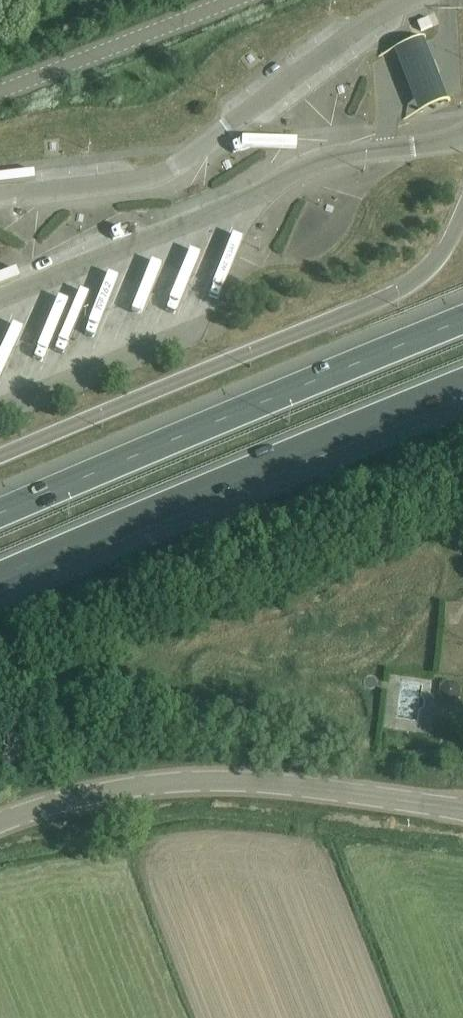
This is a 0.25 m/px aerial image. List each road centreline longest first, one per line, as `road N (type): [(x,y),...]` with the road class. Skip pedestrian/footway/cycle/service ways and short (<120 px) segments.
road 1 (motorway): [(0,576),(462,383)]
road 2 (motorway): [(462,320),(0,512)]
road 3 (tertiary): [(462,808),(246,781),(159,782),(79,797),(0,824)]
road 4 (unclassified): [(0,93),(240,0)]

